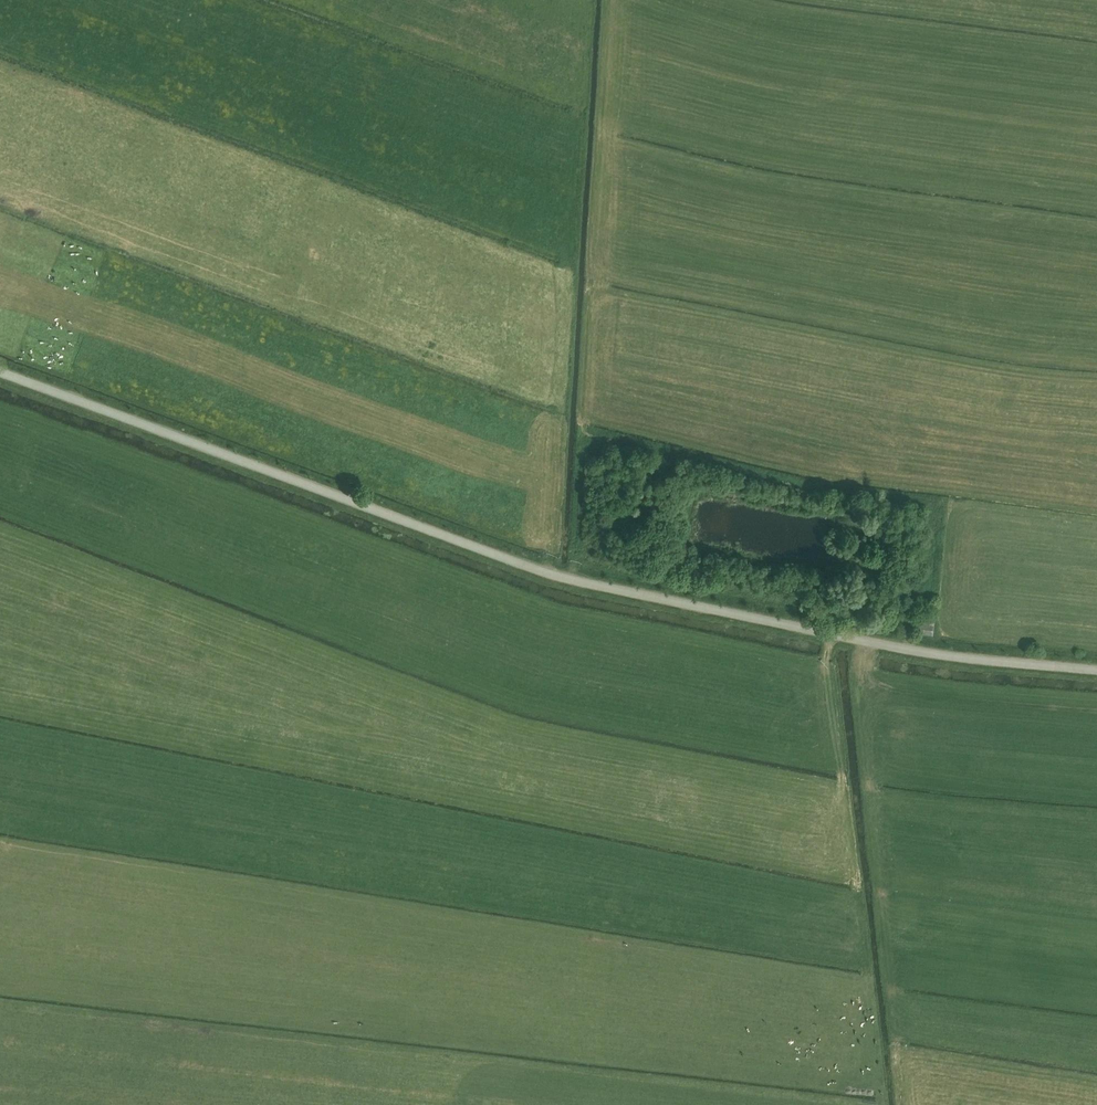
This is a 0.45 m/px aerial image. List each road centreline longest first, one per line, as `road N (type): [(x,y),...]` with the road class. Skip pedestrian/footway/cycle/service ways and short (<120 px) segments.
road 1 (unclassified): [(1096,670),(910,651),(572,580),(0,372)]

